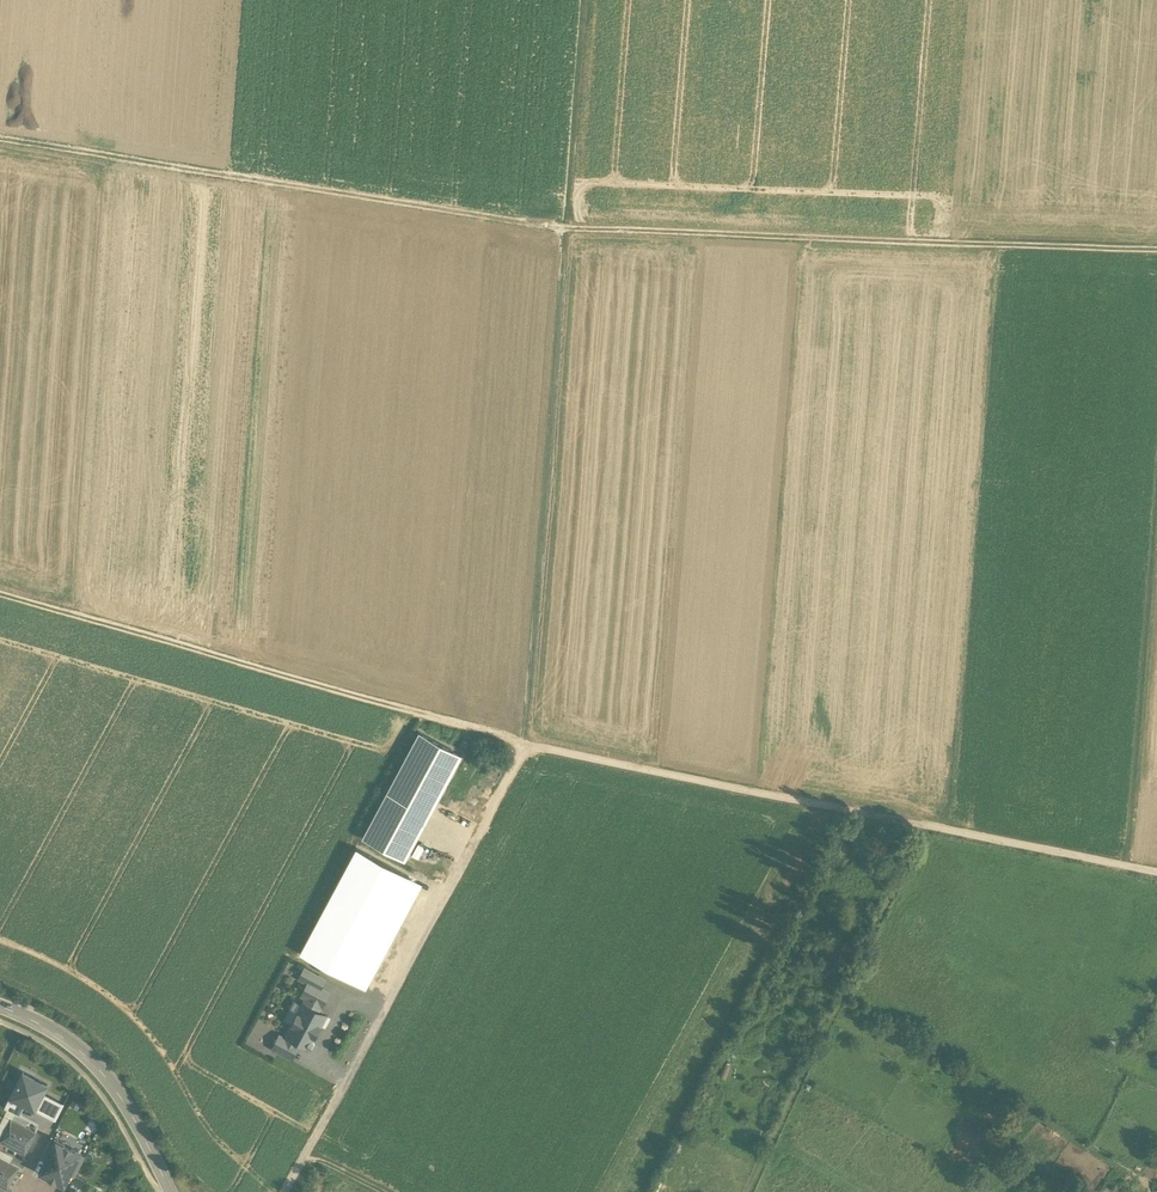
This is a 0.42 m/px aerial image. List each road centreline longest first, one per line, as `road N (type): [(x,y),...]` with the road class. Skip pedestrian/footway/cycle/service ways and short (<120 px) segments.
road 1 (track): [(0,138),(567,230),(1156,252)]
road 2 (track): [(922,825),(524,745),(0,594)]
road 3 (track): [(584,0),(524,745)]
road 4 (track): [(302,1161),(524,745)]
road 5 (track): [(1156,497),(1129,866)]
road 6 (tertiary): [(170,1191),(107,1078),(78,1048),(0,1007)]
road 7 (track): [(922,825),(1156,871)]
road 8 (track): [(346,1080),(316,1058),(344,1003),(380,1016)]

